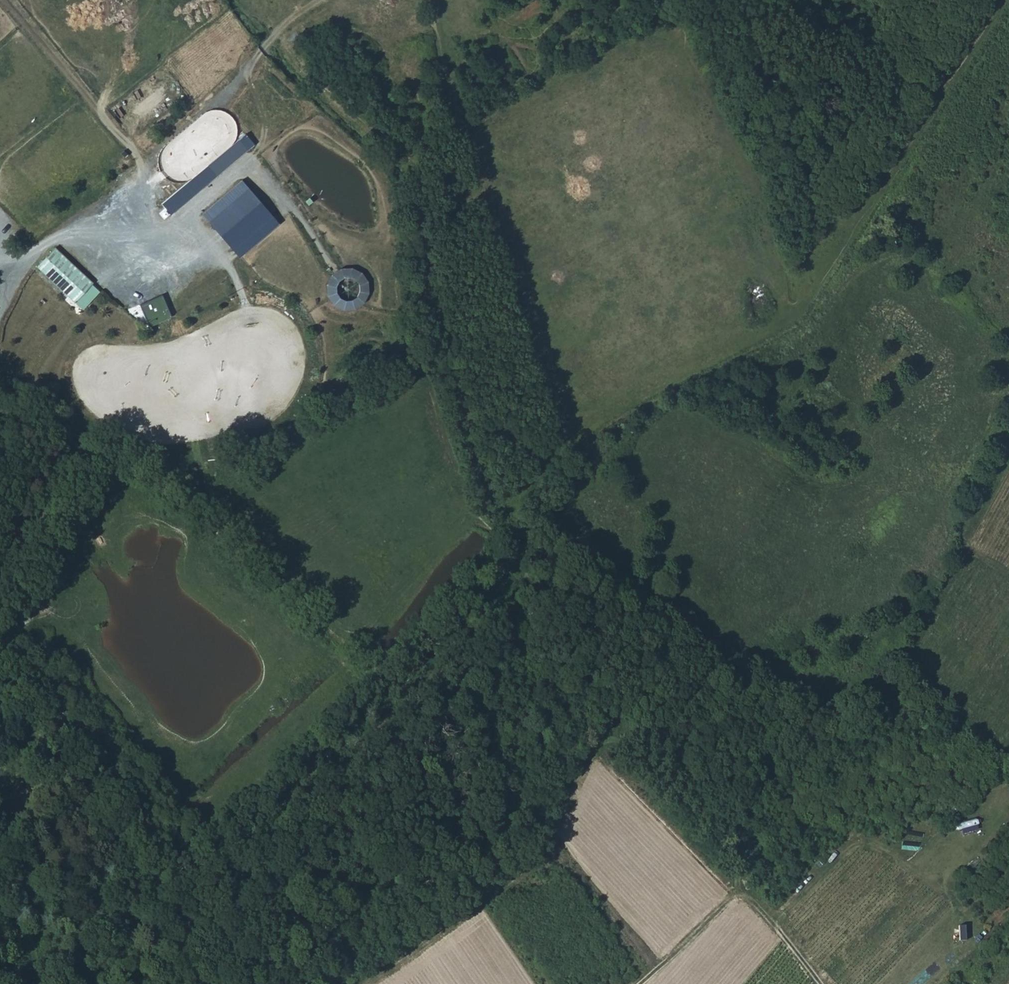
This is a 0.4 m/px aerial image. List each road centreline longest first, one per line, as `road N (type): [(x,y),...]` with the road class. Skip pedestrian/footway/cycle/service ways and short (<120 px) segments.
road 1 (track): [(640,983),(740,893),(820,983)]
road 2 (track): [(152,174),(198,138),(281,27),(325,0)]
road 3 (track): [(6,0),(152,174)]
road 4 (track): [(1008,576),(969,550),(1008,472)]

